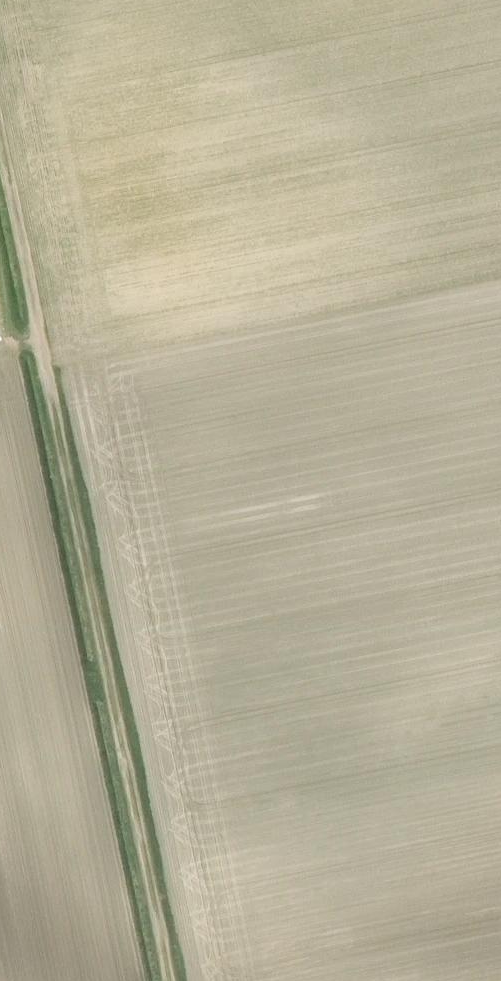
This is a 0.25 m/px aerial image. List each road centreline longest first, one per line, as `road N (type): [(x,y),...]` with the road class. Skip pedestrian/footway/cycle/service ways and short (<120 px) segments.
road 1 (track): [(169,980),(0,158)]

